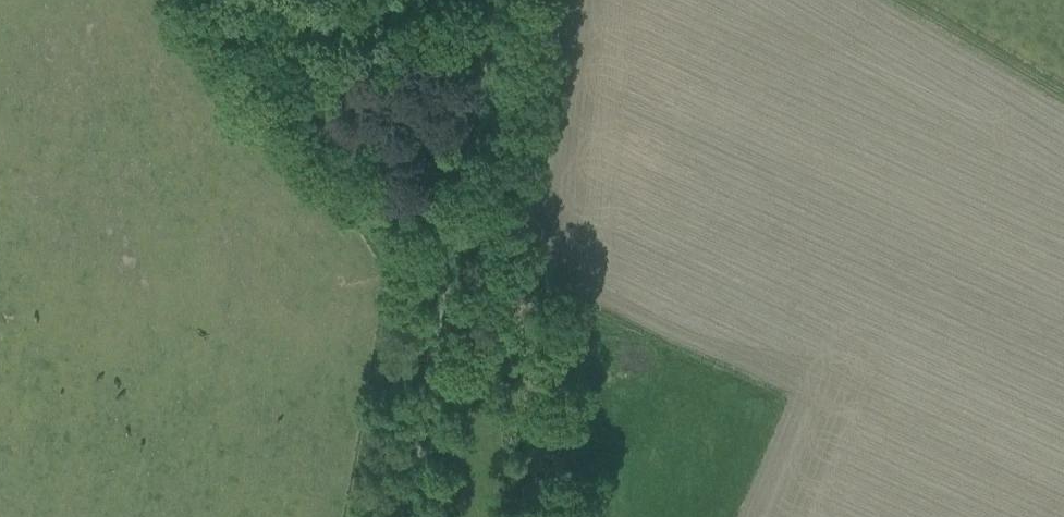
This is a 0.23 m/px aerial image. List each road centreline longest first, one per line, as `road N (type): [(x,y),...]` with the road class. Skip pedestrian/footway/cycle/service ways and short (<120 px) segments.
road 1 (track): [(329,516),(375,299),(364,223),(197,0)]
road 2 (track): [(541,516),(516,329),(539,0)]
road 3 (track): [(1063,108),(879,0)]

